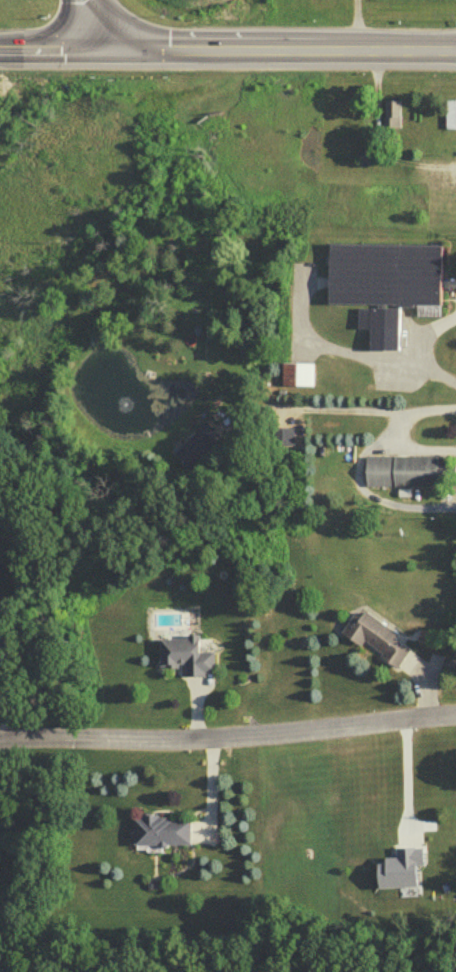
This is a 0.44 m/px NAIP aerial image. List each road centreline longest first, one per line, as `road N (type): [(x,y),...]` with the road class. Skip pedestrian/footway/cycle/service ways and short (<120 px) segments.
road 1 (residential): [(455,711),(235,738),(0,745)]
road 2 (primary): [(106,53),(455,56)]

